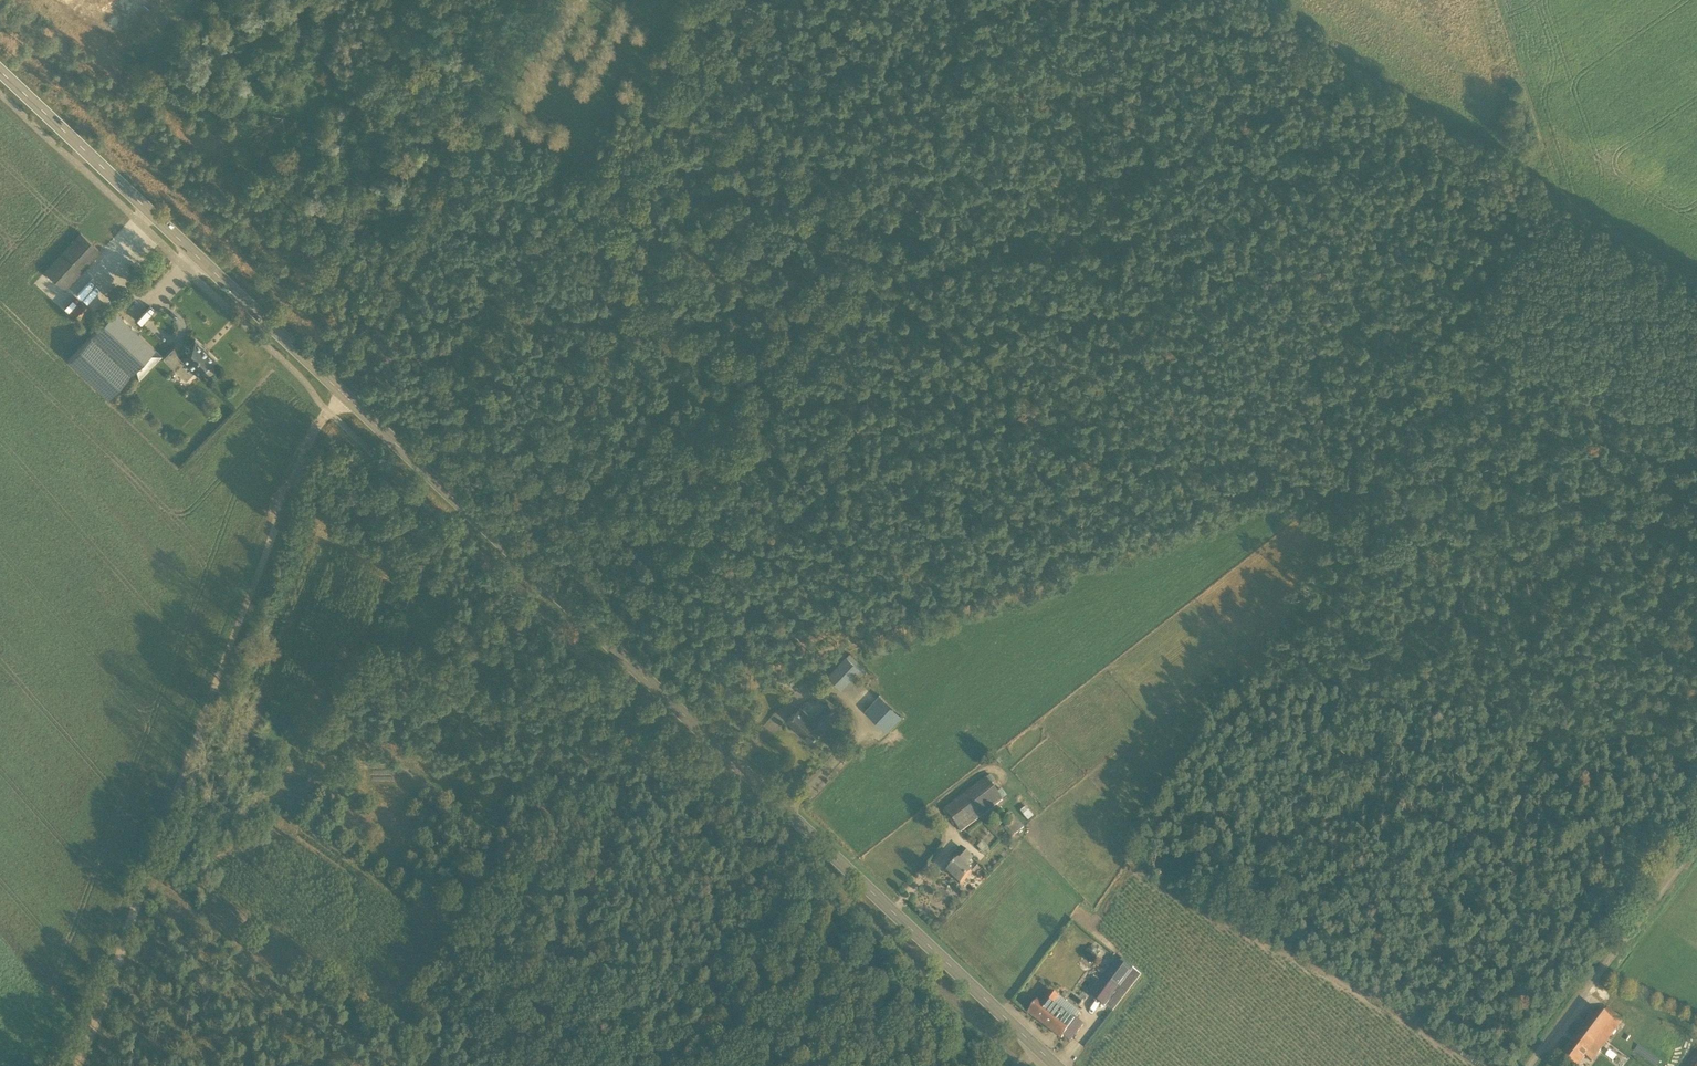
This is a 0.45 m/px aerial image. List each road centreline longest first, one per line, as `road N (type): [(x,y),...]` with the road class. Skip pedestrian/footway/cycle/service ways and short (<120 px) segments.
road 1 (secondary): [(1054,1065),(0,71)]
road 2 (track): [(79,1065),(330,414)]
road 3 (track): [(1259,0),(1313,43),(1696,273)]
road 4 (unclassified): [(1534,1065),(1696,834)]

